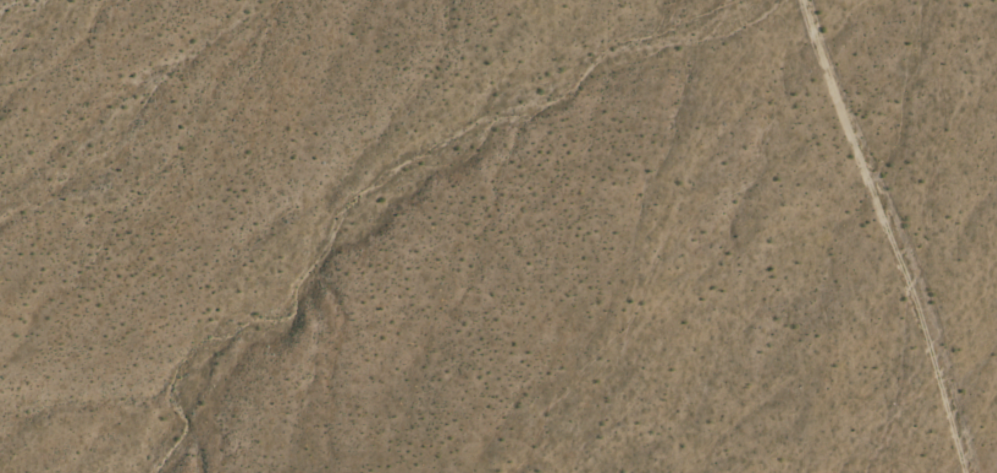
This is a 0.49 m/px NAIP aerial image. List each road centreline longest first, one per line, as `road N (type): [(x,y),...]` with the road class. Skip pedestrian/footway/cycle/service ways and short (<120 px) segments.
road 1 (track): [(968,472),(918,304),(805,0)]

